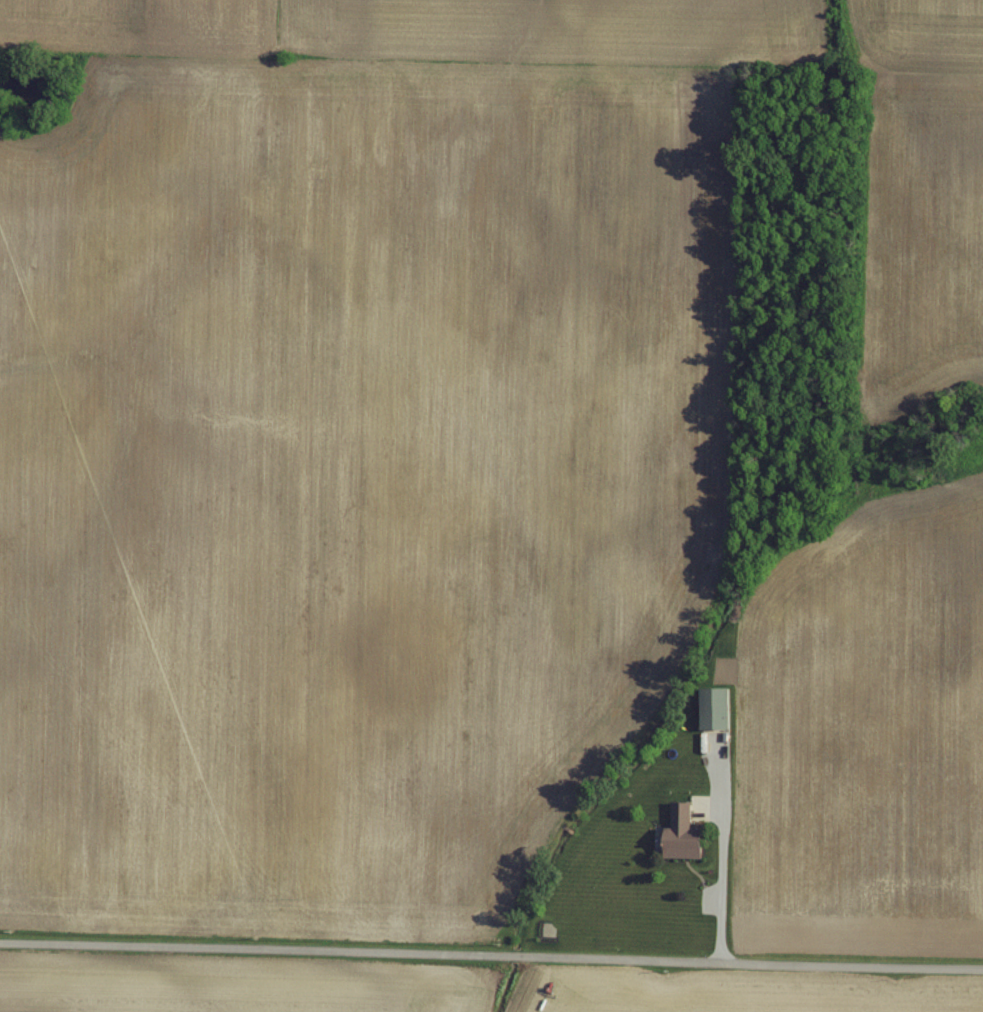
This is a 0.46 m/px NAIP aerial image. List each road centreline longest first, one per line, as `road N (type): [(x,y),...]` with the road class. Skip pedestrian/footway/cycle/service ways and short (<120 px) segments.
road 1 (residential): [(982,969),(0,943)]

